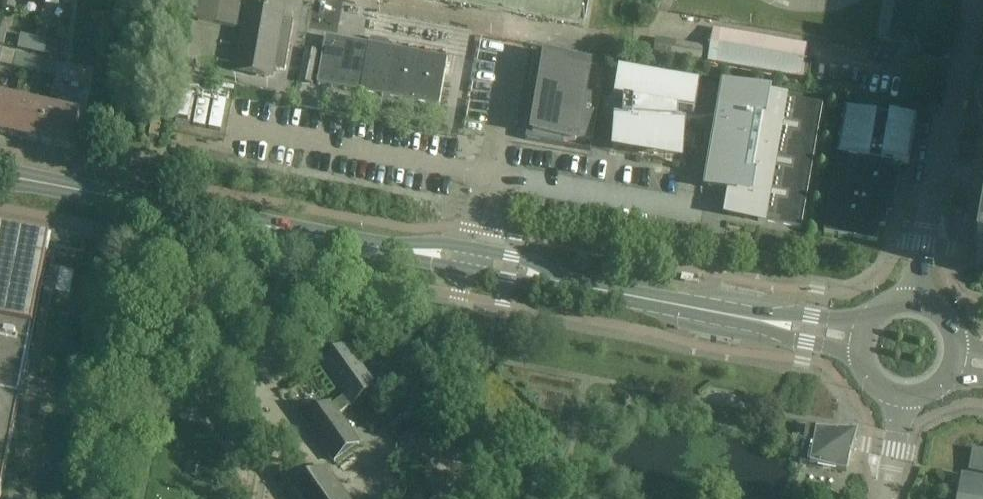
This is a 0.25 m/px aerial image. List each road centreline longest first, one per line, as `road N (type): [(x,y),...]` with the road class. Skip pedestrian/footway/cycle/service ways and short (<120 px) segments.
road 1 (tertiary): [(379,246),(0,176)]
road 2 (residential): [(914,299),(968,0)]
road 3 (tertiary): [(575,285),(533,258),(438,240),(379,246)]
road 4 (tertiary): [(379,246),(507,279),(575,285)]
road 5 (tertiary): [(758,317),(575,285)]

